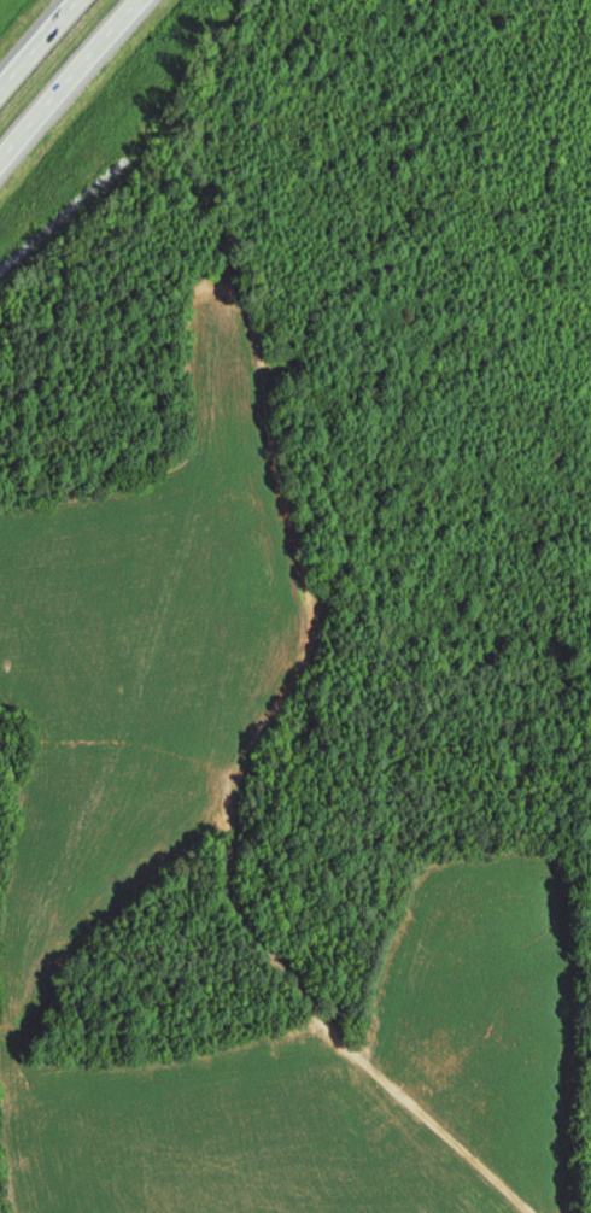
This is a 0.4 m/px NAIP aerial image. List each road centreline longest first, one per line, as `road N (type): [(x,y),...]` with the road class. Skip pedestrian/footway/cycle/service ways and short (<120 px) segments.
road 1 (motorway): [(0,164),(155,0)]

